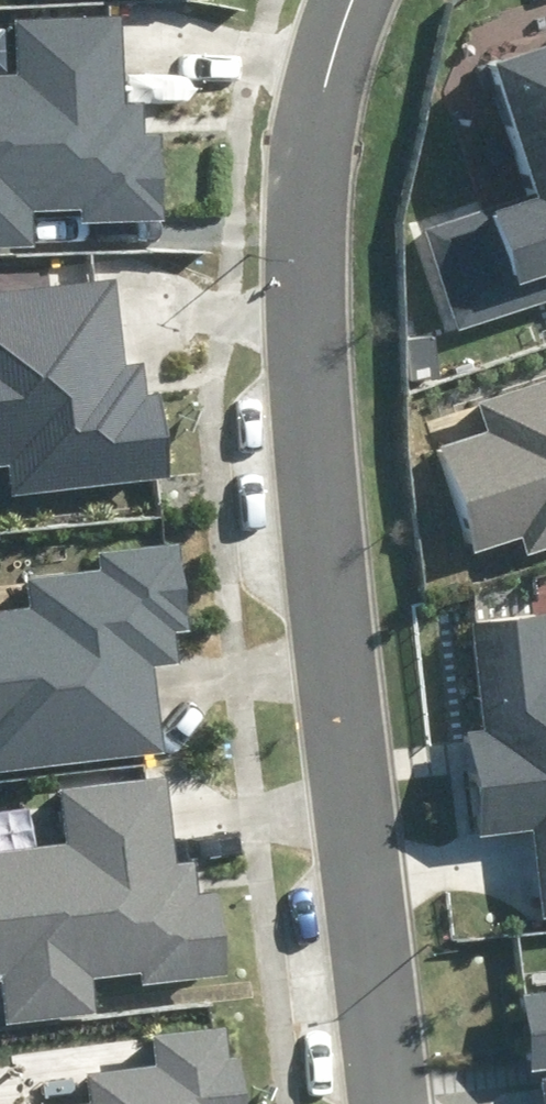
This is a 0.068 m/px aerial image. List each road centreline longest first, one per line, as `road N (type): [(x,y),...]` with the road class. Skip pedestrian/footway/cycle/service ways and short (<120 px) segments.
road 1 (residential): [(394,1103),(321,492),(307,246),(356,0)]

